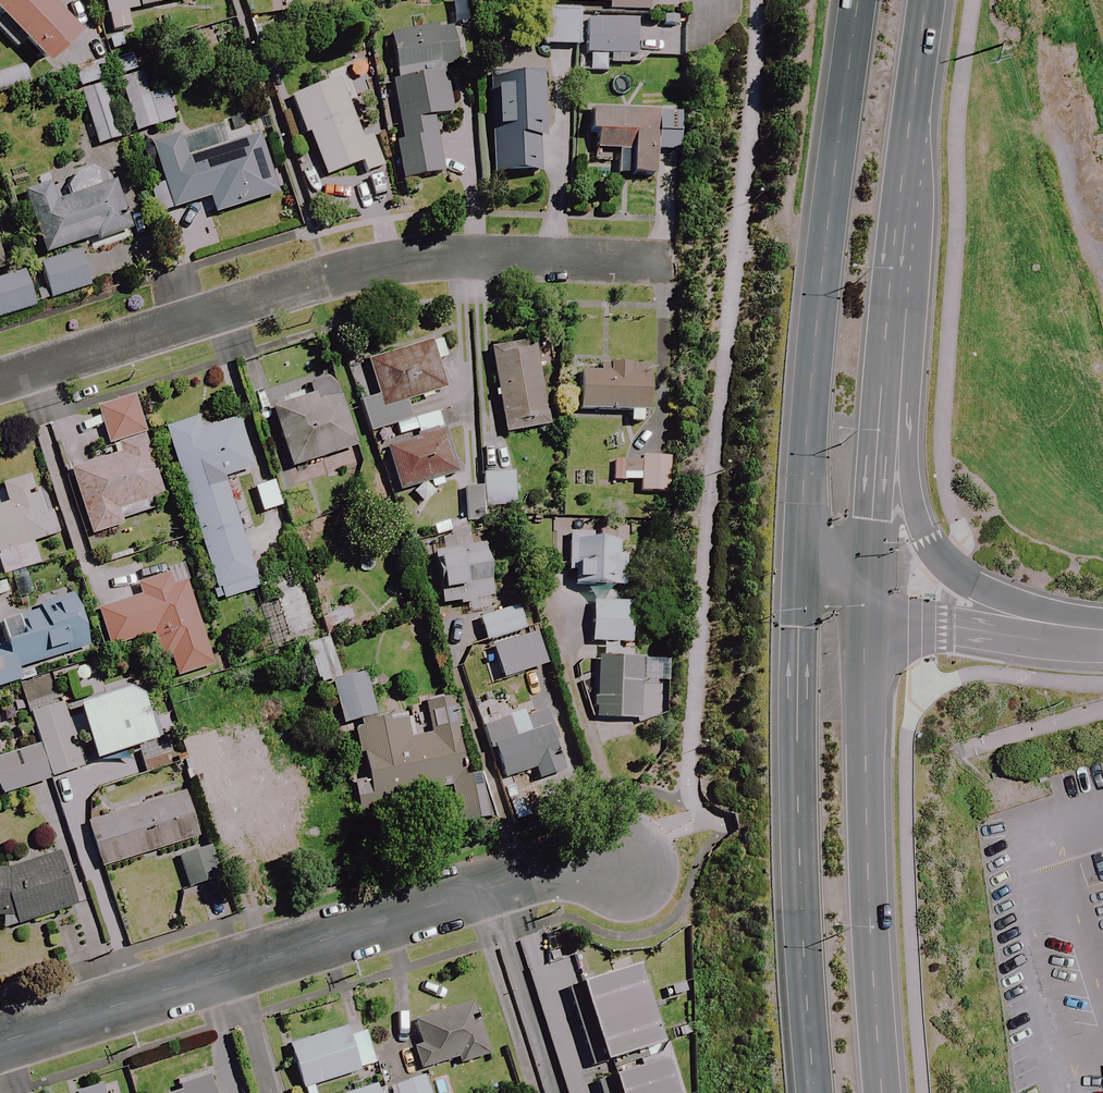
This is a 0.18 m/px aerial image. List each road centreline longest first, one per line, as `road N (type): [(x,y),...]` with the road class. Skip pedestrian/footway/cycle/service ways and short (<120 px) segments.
road 1 (residential): [(0,379),(403,253),(672,257)]
road 2 (primary): [(800,591),(823,262),(859,0)]
road 3 (primary): [(817,1092),(800,904),(800,591)]
road 4 (primary): [(892,262),(915,324),(909,471),(922,532),(961,578),(1100,634)]
road 5 (primary): [(874,609),(877,996),(887,1092)]
road 6 (residential): [(236,969),(540,872),(620,861)]
road 7 (primary): [(892,262),(874,609)]
road 8 (primary): [(926,0),(892,262)]
road 9 (residential): [(0,1045),(236,969)]
road 10 (residential): [(1100,634),(1038,640),(874,609)]
road 11 (residential): [(273,1092),(236,969)]

